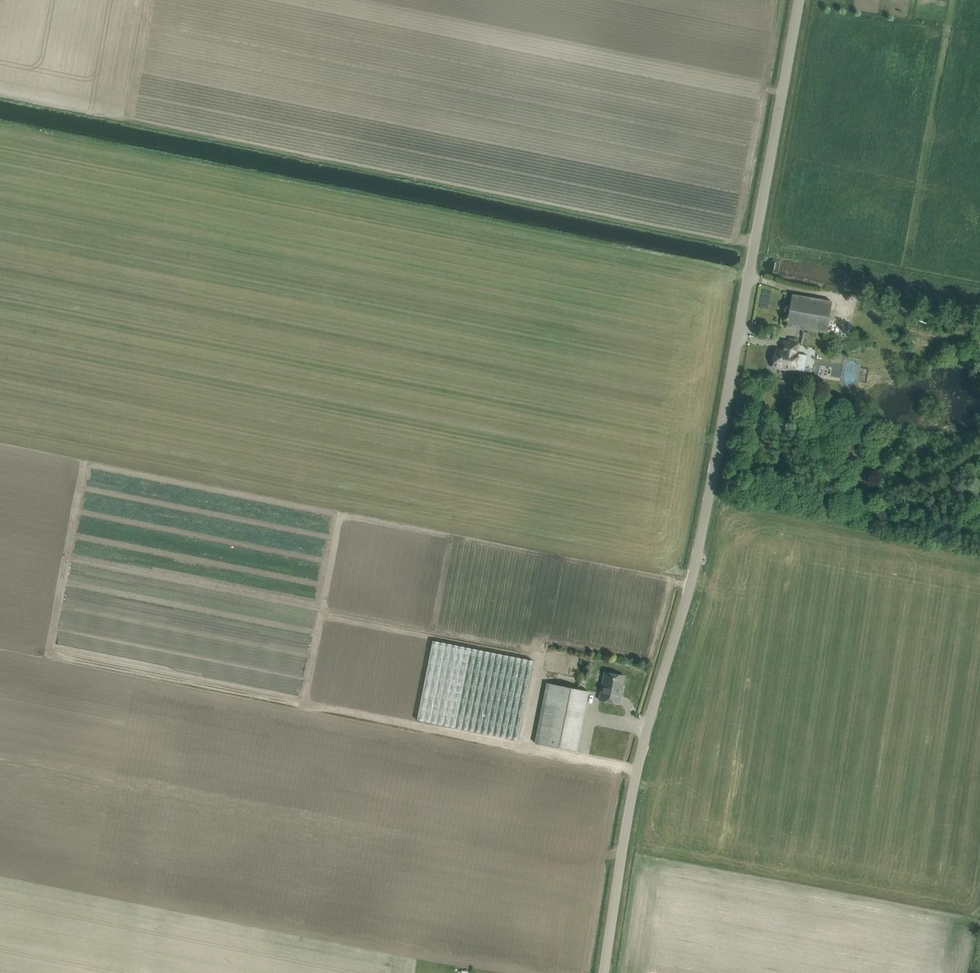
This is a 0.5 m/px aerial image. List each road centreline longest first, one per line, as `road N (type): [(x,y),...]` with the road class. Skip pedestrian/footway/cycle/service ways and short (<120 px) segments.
road 1 (unclassified): [(604,972),(633,768),(703,524),(799,0)]

